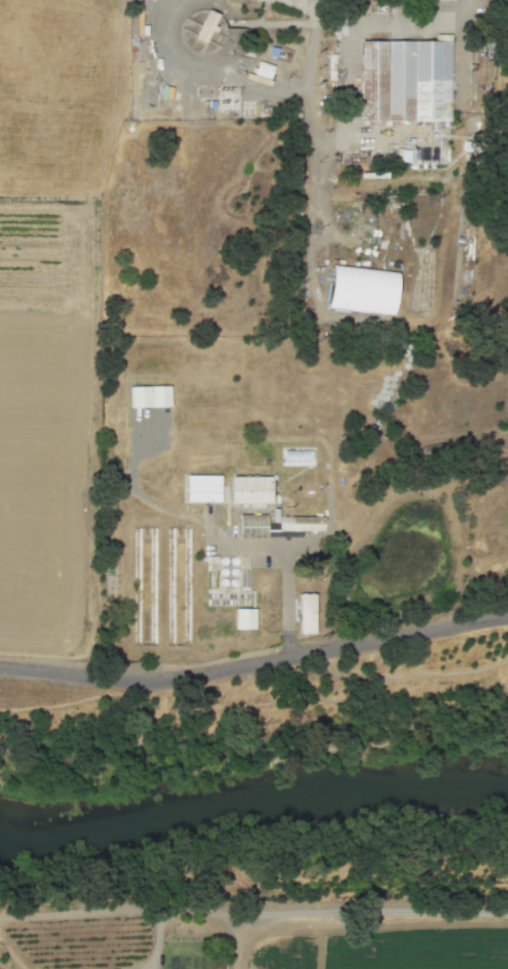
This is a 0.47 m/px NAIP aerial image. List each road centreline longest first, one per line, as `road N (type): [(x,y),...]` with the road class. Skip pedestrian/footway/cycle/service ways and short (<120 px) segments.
road 1 (residential): [(507,616),(160,682),(0,670)]

